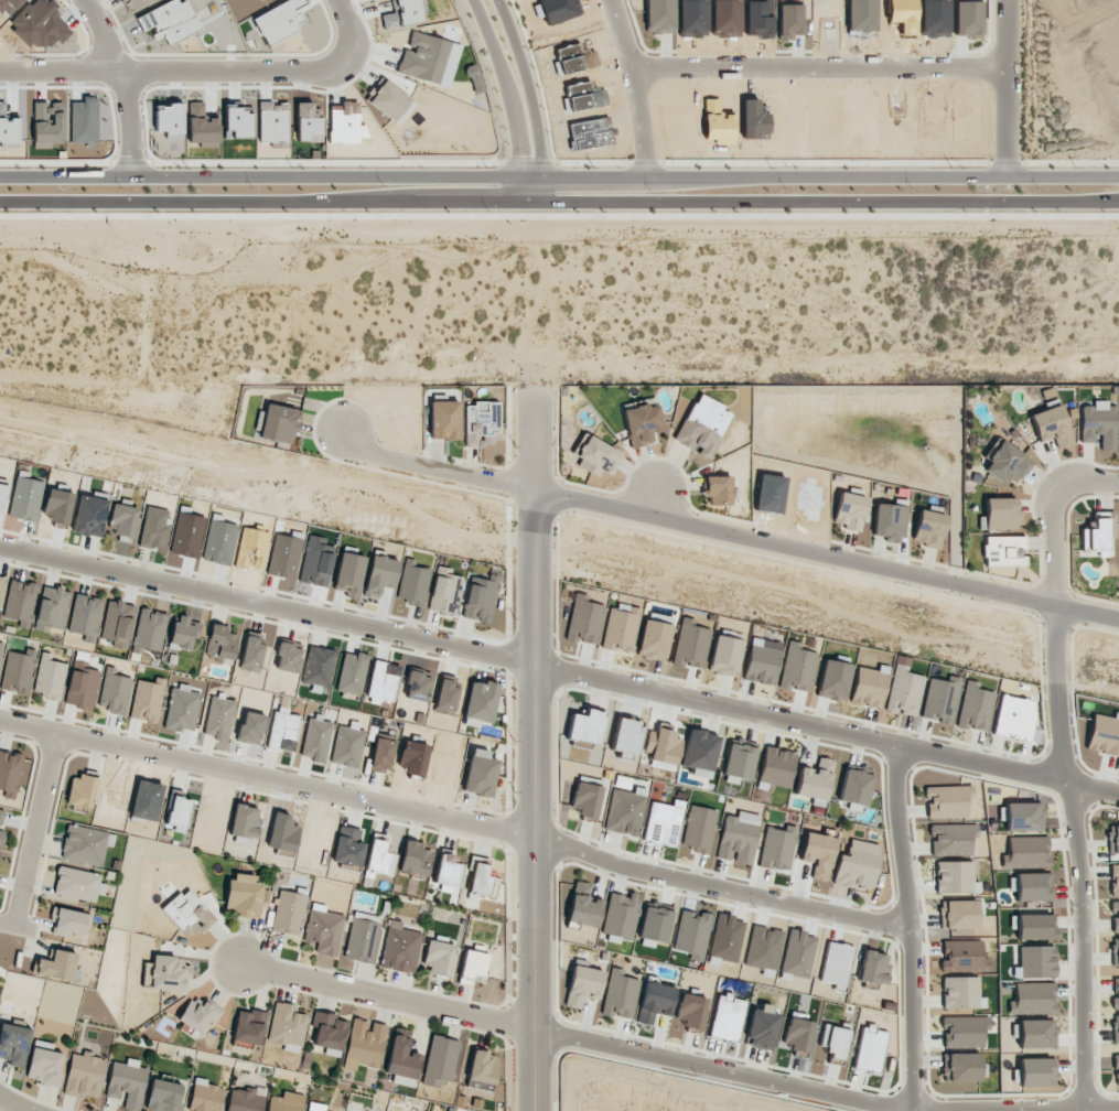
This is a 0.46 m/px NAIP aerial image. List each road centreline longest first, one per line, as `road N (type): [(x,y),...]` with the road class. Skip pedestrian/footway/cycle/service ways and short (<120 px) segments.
road 1 (residential): [(0,548),(1118,792)]
road 2 (tertiary): [(1118,183),(0,180)]
road 3 (tertiary): [(0,203),(1118,206)]
road 4 (residential): [(0,720),(904,926)]
road 5 (residential): [(233,962),(910,1109),(1118,1105)]
road 6 (residential): [(336,432),(390,462),(1118,623)]
road 7 (tertiary): [(534,1110),(531,391)]
road 8 (residential): [(1083,1110),(1075,856),(1061,779),(1054,506),(1069,487),(1118,481)]
road 9 (residential): [(0,75),(324,74),(342,62),(347,44),(333,0)]
road 10 (residential): [(1008,77),(635,77)]
road 11 (residential): [(910,1110),(891,742)]
road 12 (residential): [(53,732),(13,929)]
road 13 (residential): [(80,0),(117,75),(129,180)]
road 14 (residential): [(470,0),(509,96),(520,180)]
road 15 (residential): [(544,180),(536,119),(494,0)]
road 16 (residential): [(645,180),(634,68),(612,0)]
road 17 (residential): [(1004,182),(1008,0)]

